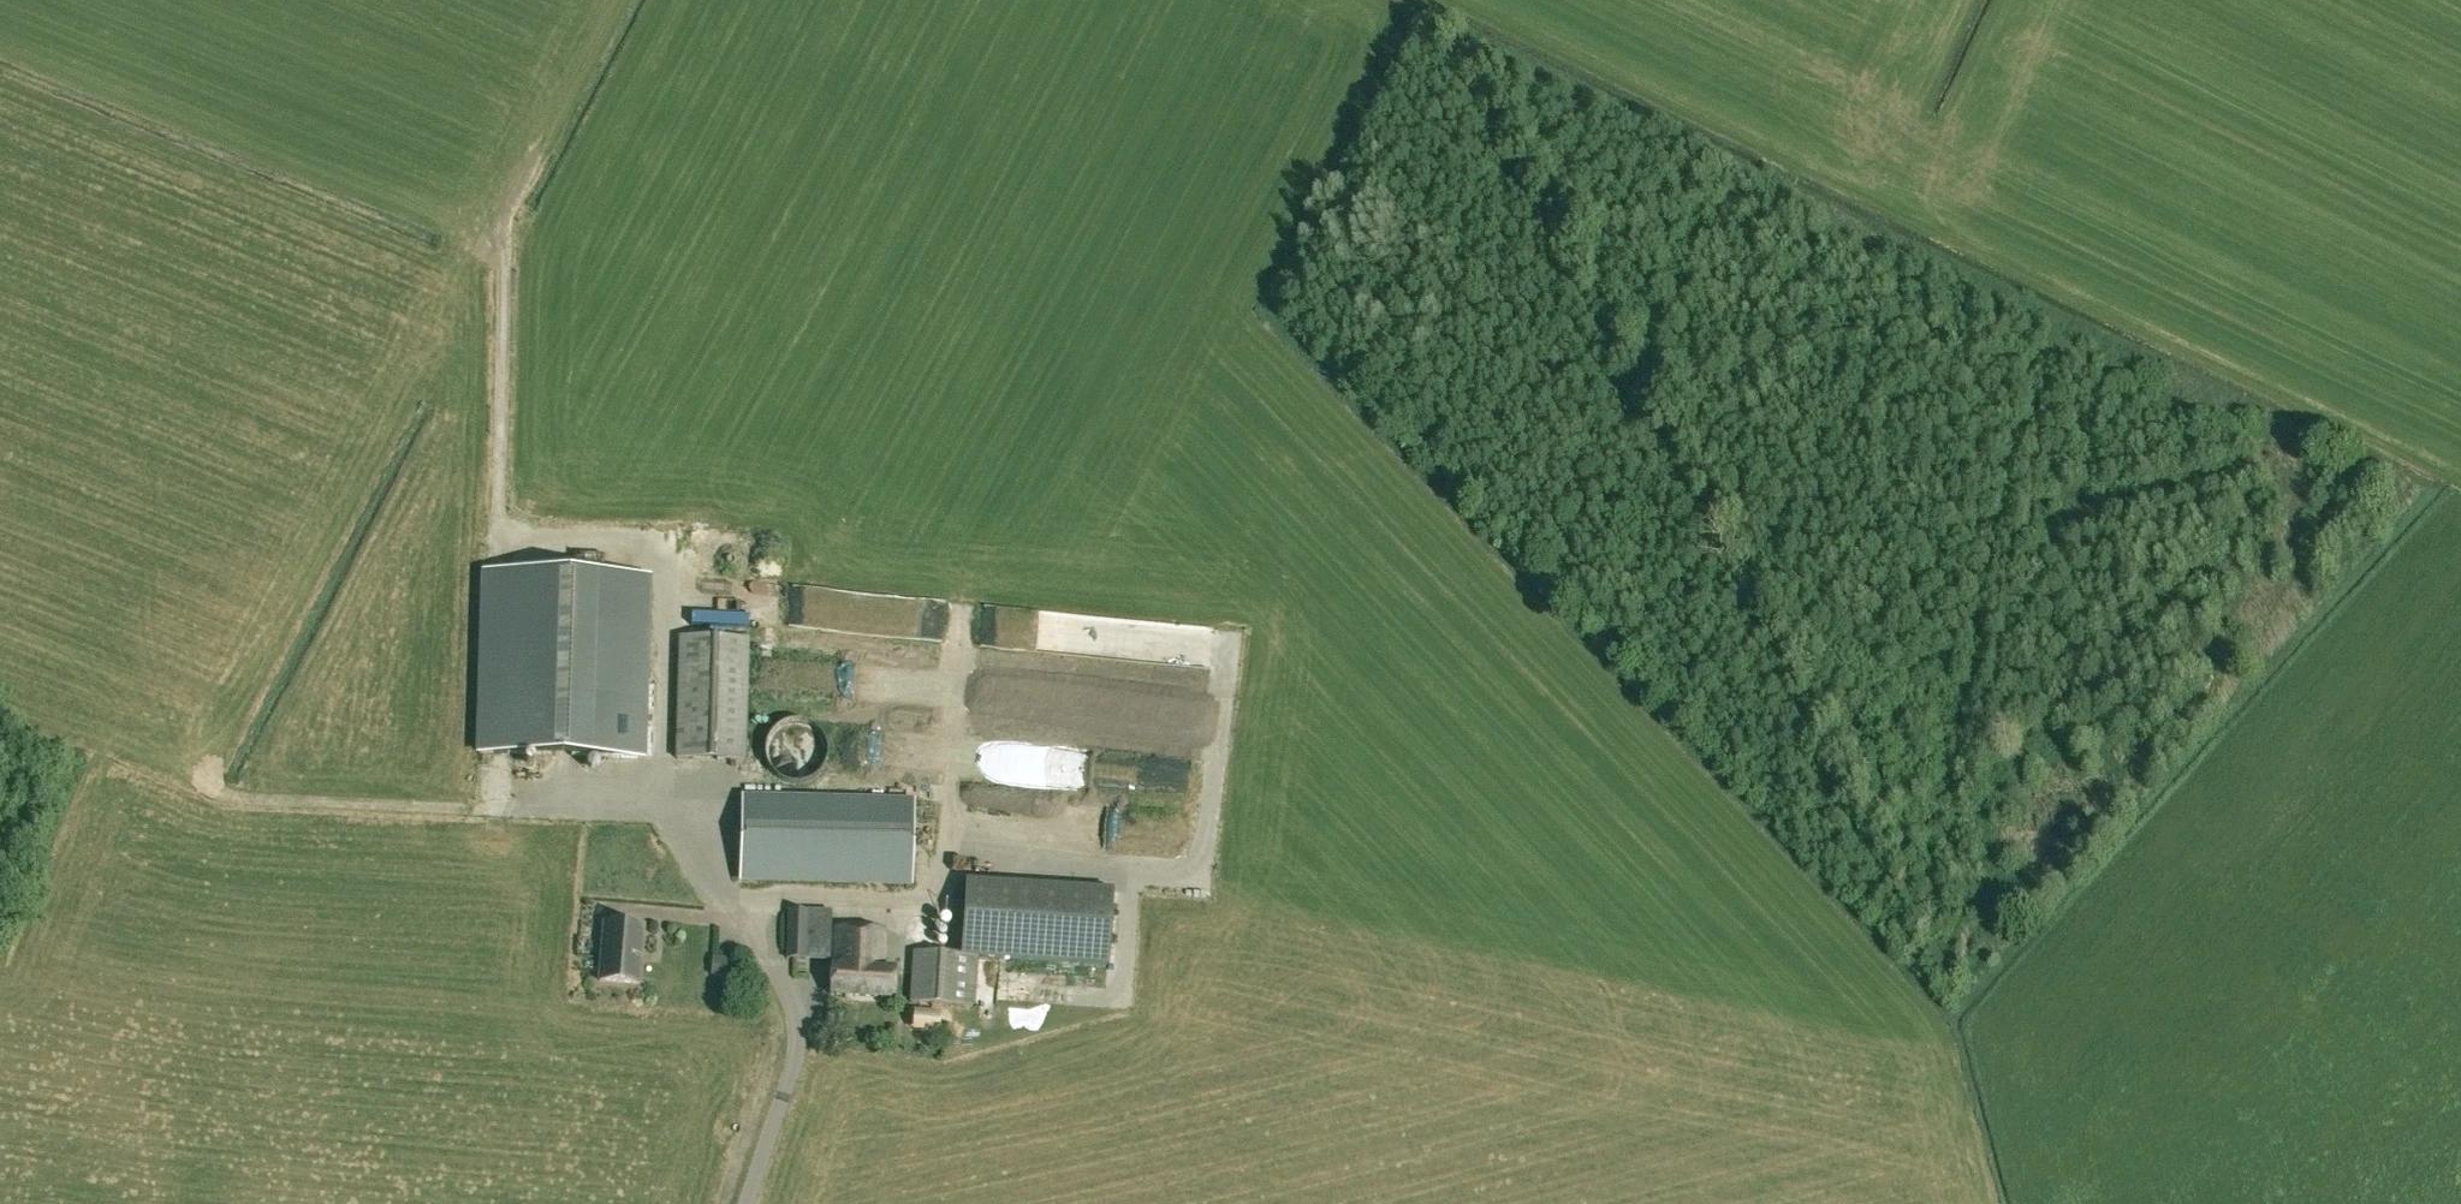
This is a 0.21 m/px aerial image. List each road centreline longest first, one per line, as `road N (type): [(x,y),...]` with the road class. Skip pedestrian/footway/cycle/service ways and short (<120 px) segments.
road 1 (unclassified): [(748,1203),(802,1024)]

